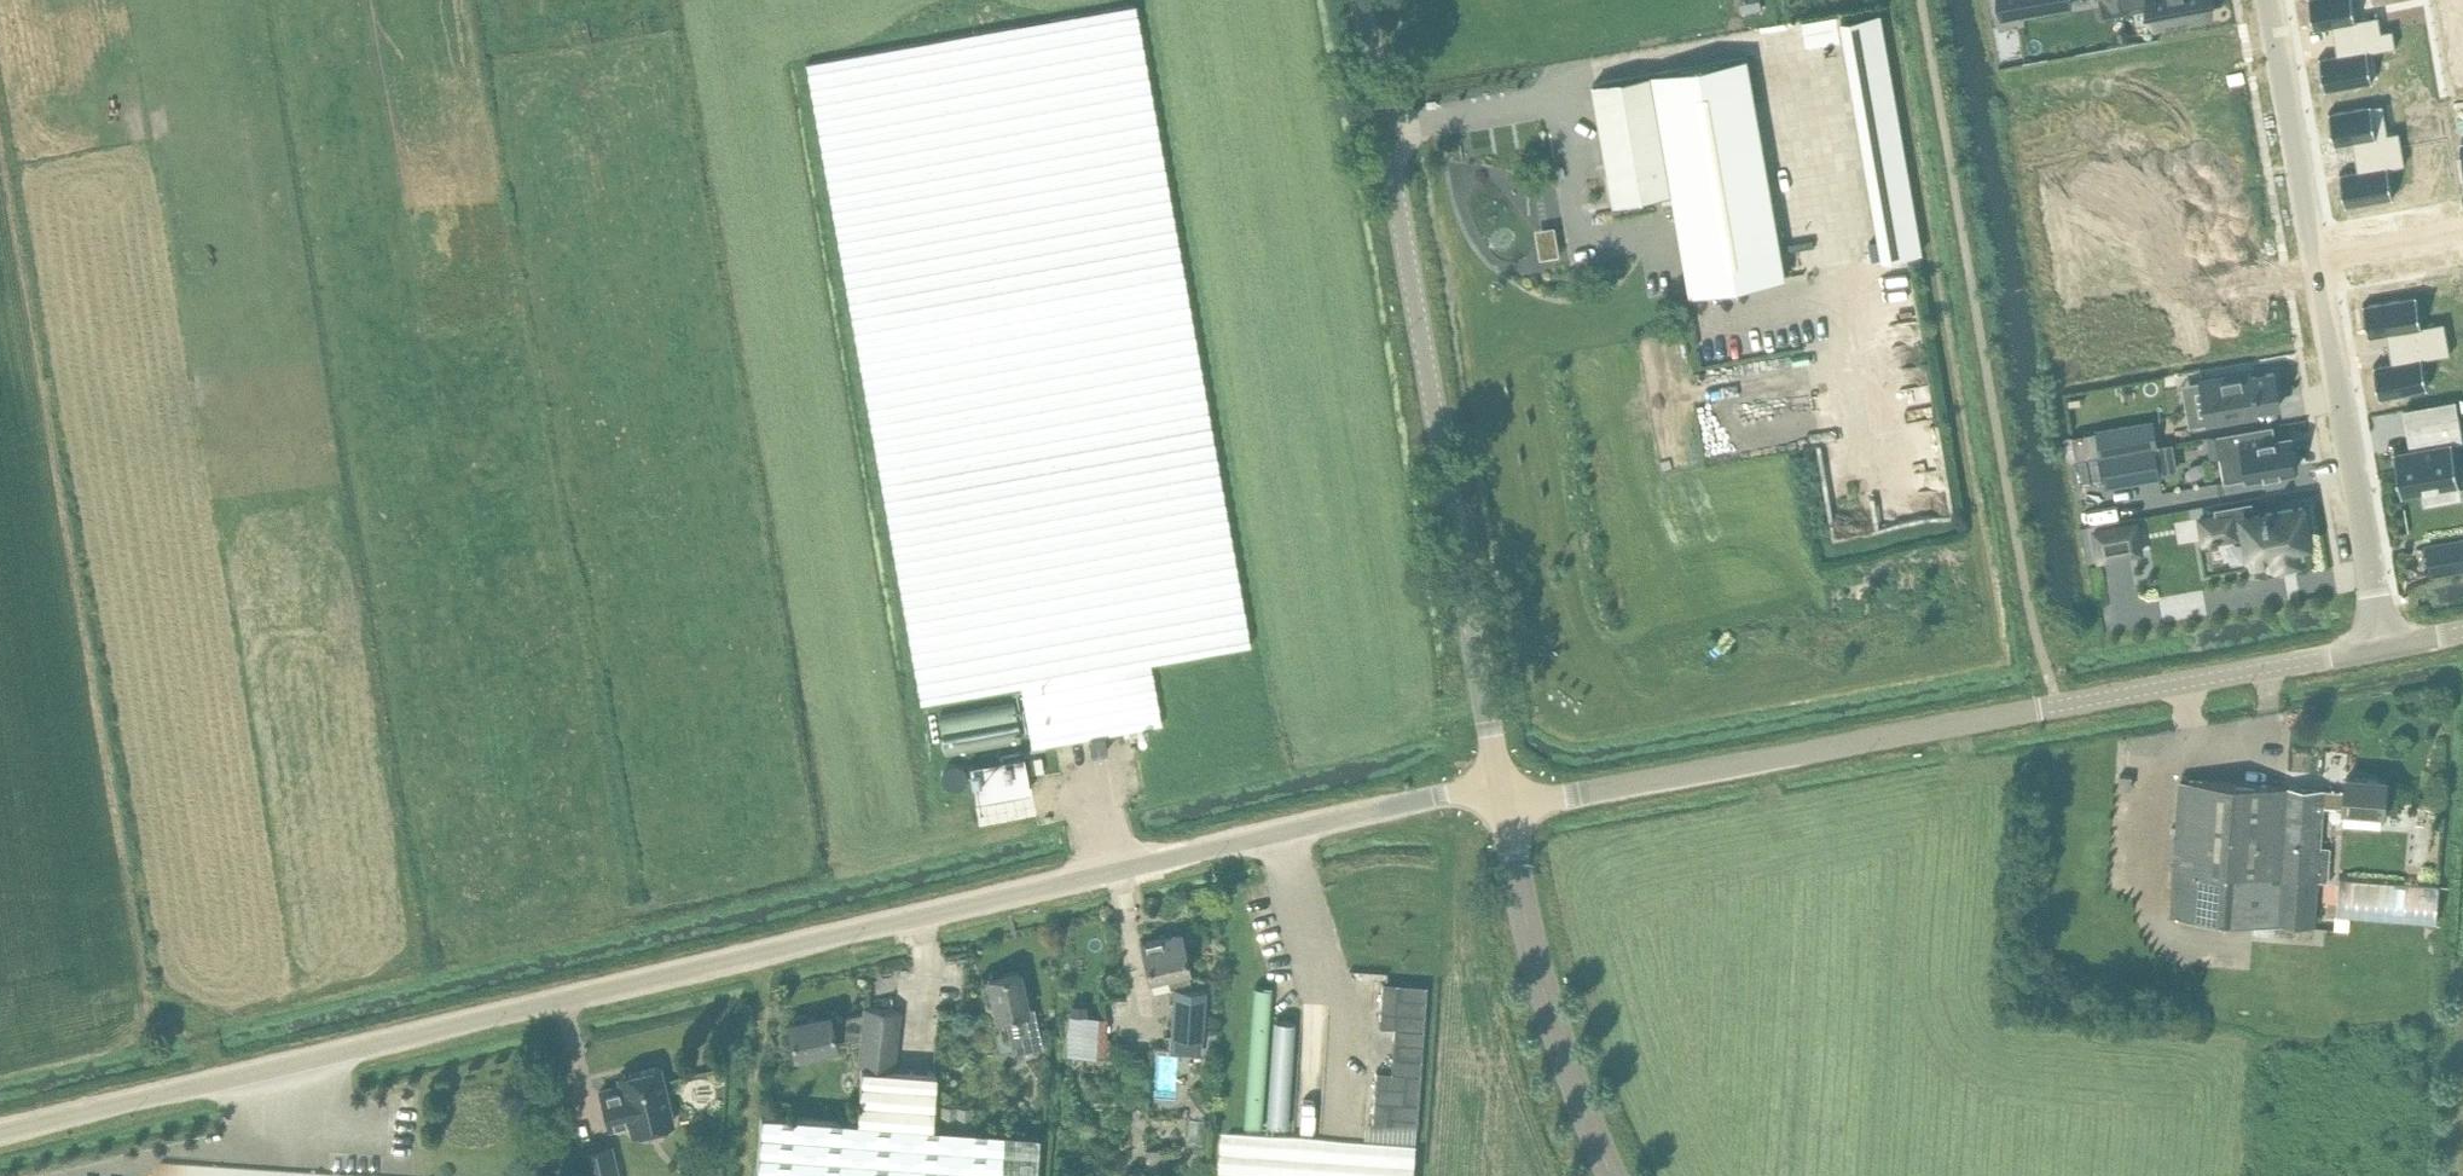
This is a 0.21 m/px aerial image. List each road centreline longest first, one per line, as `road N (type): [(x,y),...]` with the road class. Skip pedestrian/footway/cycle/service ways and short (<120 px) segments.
road 1 (unclassified): [(0,1135),(1501,785)]
road 2 (unclassified): [(1505,809),(2383,646)]
road 3 (secondary): [(1501,785),(1362,0)]
road 4 (residential): [(2315,254),(2383,646)]
road 5 (secondary): [(1612,1175),(1556,1027),(1505,809)]
road 6 (residential): [(2272,0),(2315,254)]
road 7 (residential): [(2462,228),(2315,254)]

